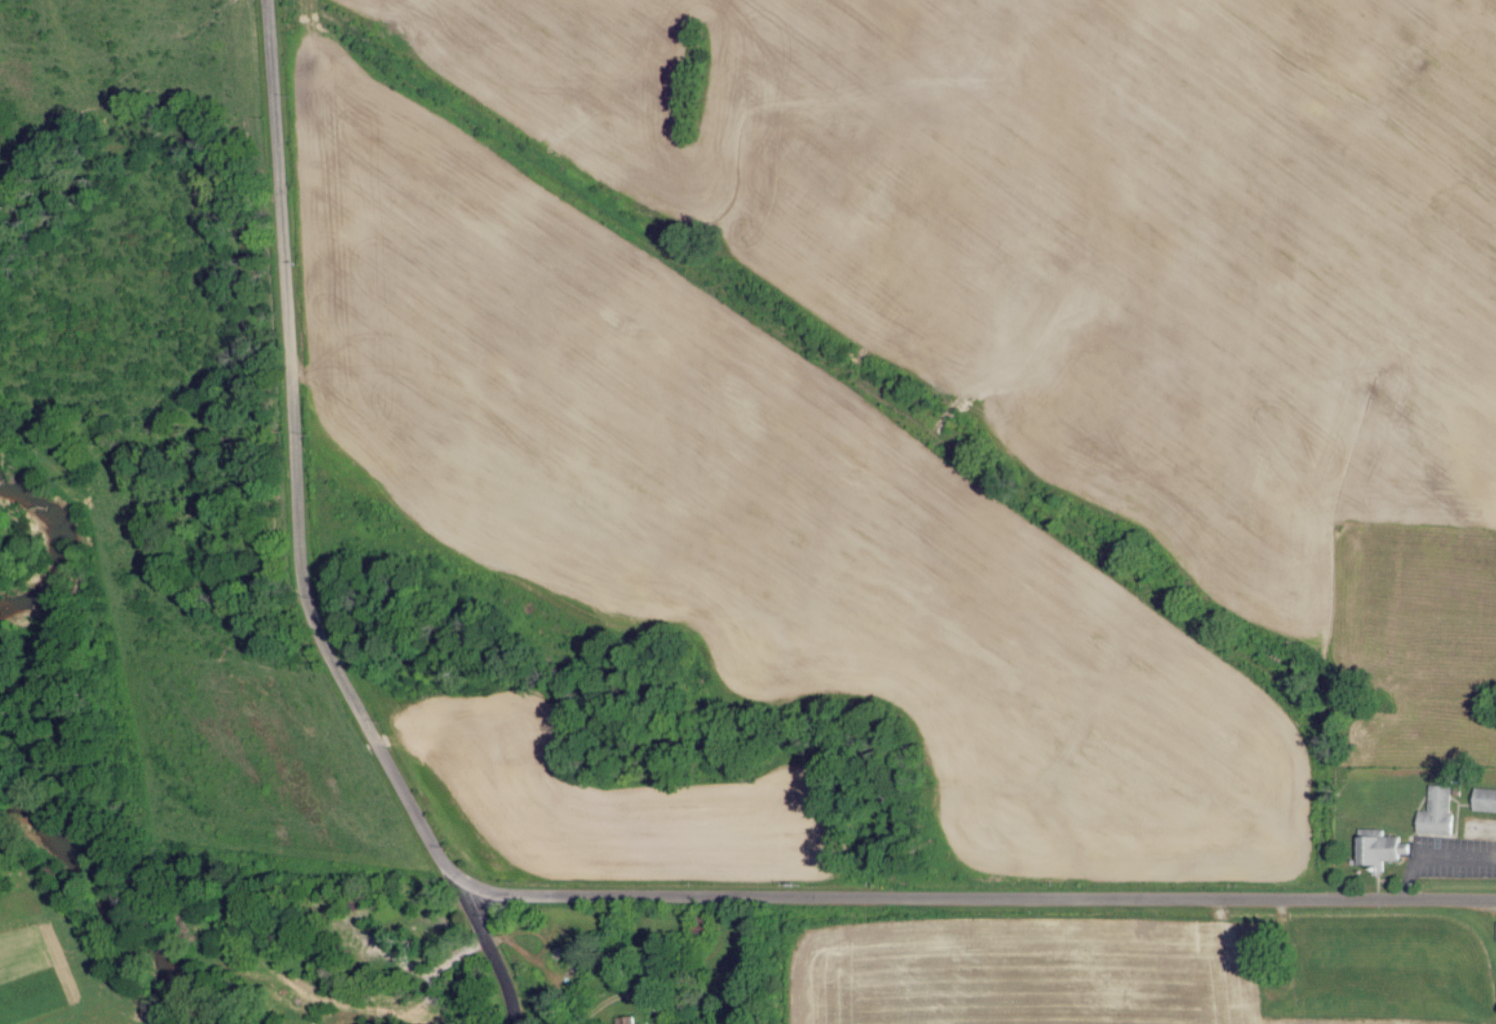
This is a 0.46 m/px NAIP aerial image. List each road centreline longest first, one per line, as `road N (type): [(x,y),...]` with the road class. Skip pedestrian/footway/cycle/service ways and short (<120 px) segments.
road 1 (tertiary): [(1495,903),(504,893),(461,881),(440,863),(330,655),(304,584),(267,0)]
road 2 (residential): [(514,1023),(508,986),(461,881)]

